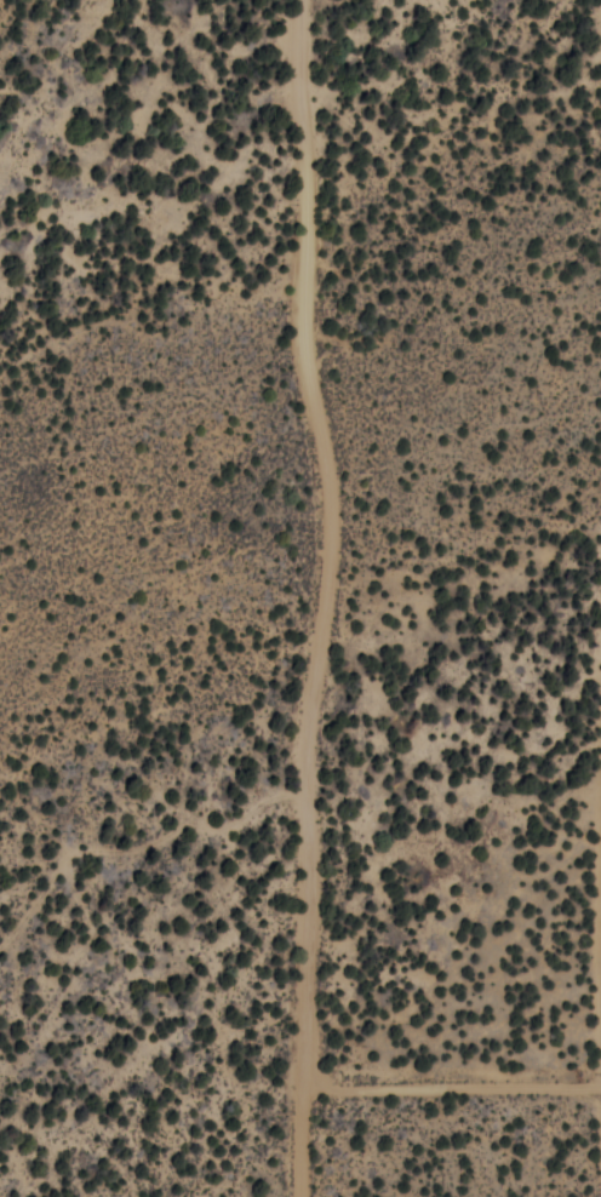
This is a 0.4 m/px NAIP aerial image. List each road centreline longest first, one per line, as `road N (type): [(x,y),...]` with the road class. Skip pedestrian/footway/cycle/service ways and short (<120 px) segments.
road 1 (residential): [(270,1196),(276,532),(302,154),(298,0)]

